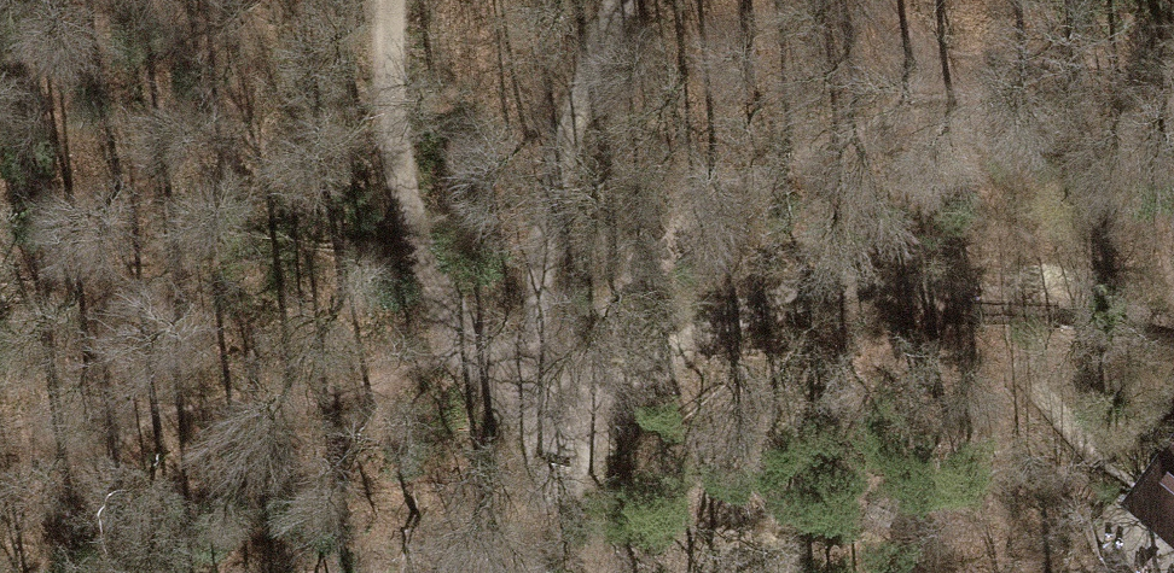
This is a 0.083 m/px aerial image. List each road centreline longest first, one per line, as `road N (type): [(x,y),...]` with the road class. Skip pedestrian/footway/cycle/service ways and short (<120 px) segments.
road 1 (track): [(519,394),(569,419),(774,300),(887,290),(1173,336)]
road 2 (track): [(390,0),(399,162),(424,263),(444,308),(519,394)]
road 3 (track): [(519,394),(552,187),(590,44),(617,0)]
road 4 (track): [(866,0),(999,131)]

